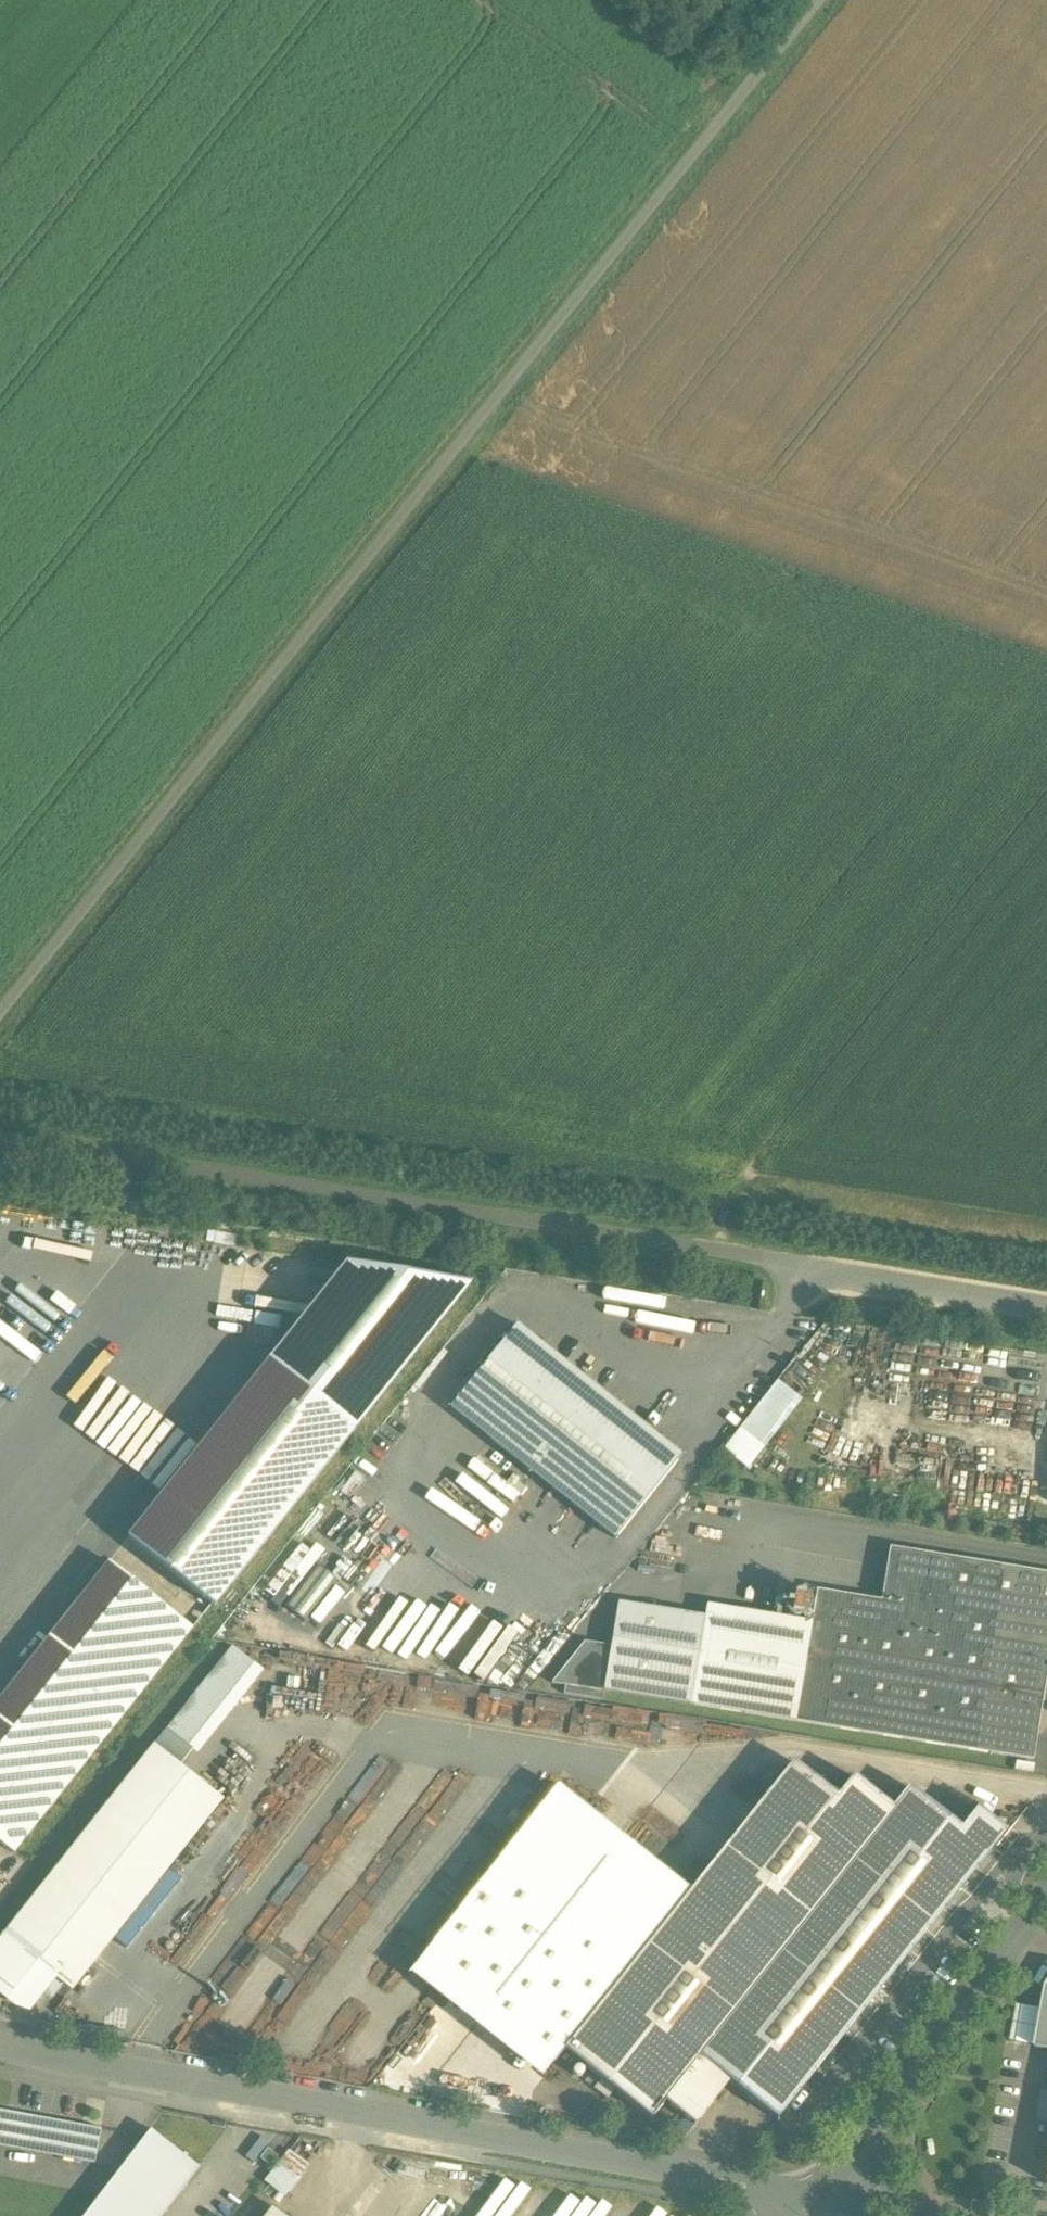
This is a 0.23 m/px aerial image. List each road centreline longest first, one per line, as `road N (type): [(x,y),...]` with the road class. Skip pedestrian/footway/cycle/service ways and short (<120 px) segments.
road 1 (residential): [(815,0),(0,1016)]
road 2 (residential): [(1046,1307),(0,1137)]
road 3 (residential): [(809,2197),(0,2047)]
road 4 (residential): [(809,2197),(1046,1897)]

